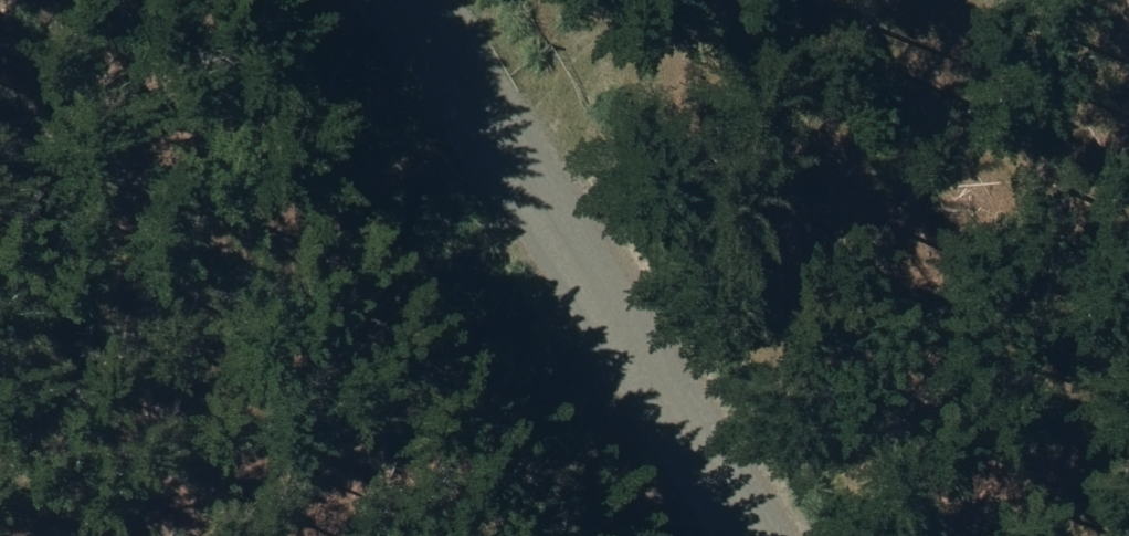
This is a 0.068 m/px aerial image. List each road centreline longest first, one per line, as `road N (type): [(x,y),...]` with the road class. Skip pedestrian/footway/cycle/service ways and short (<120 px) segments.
road 1 (track): [(0,356),(828,0)]
road 2 (unclassified): [(316,0),(654,535)]

